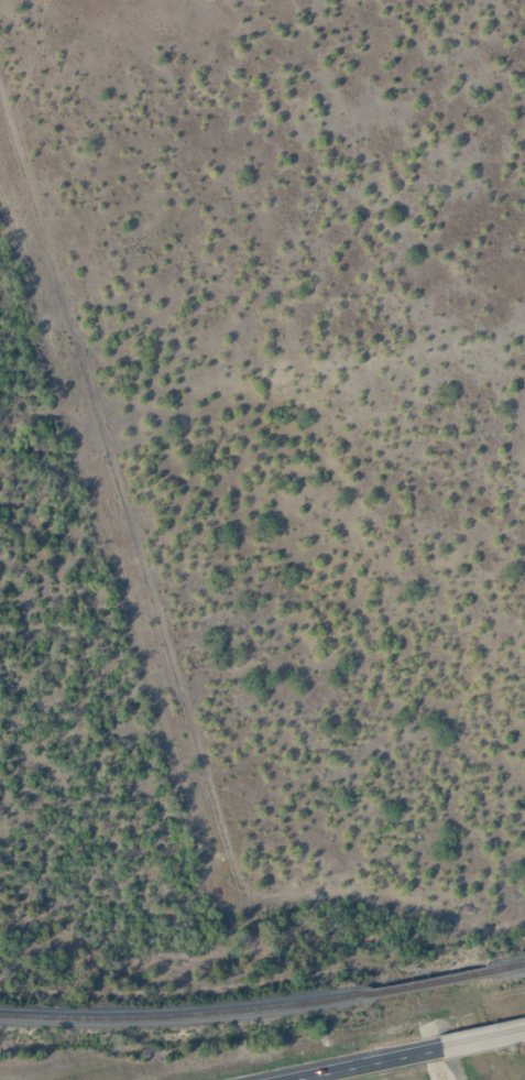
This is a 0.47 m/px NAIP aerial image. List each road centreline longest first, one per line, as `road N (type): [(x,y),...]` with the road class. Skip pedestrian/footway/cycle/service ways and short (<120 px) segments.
road 1 (trunk): [(444,1049),(296,1079)]

